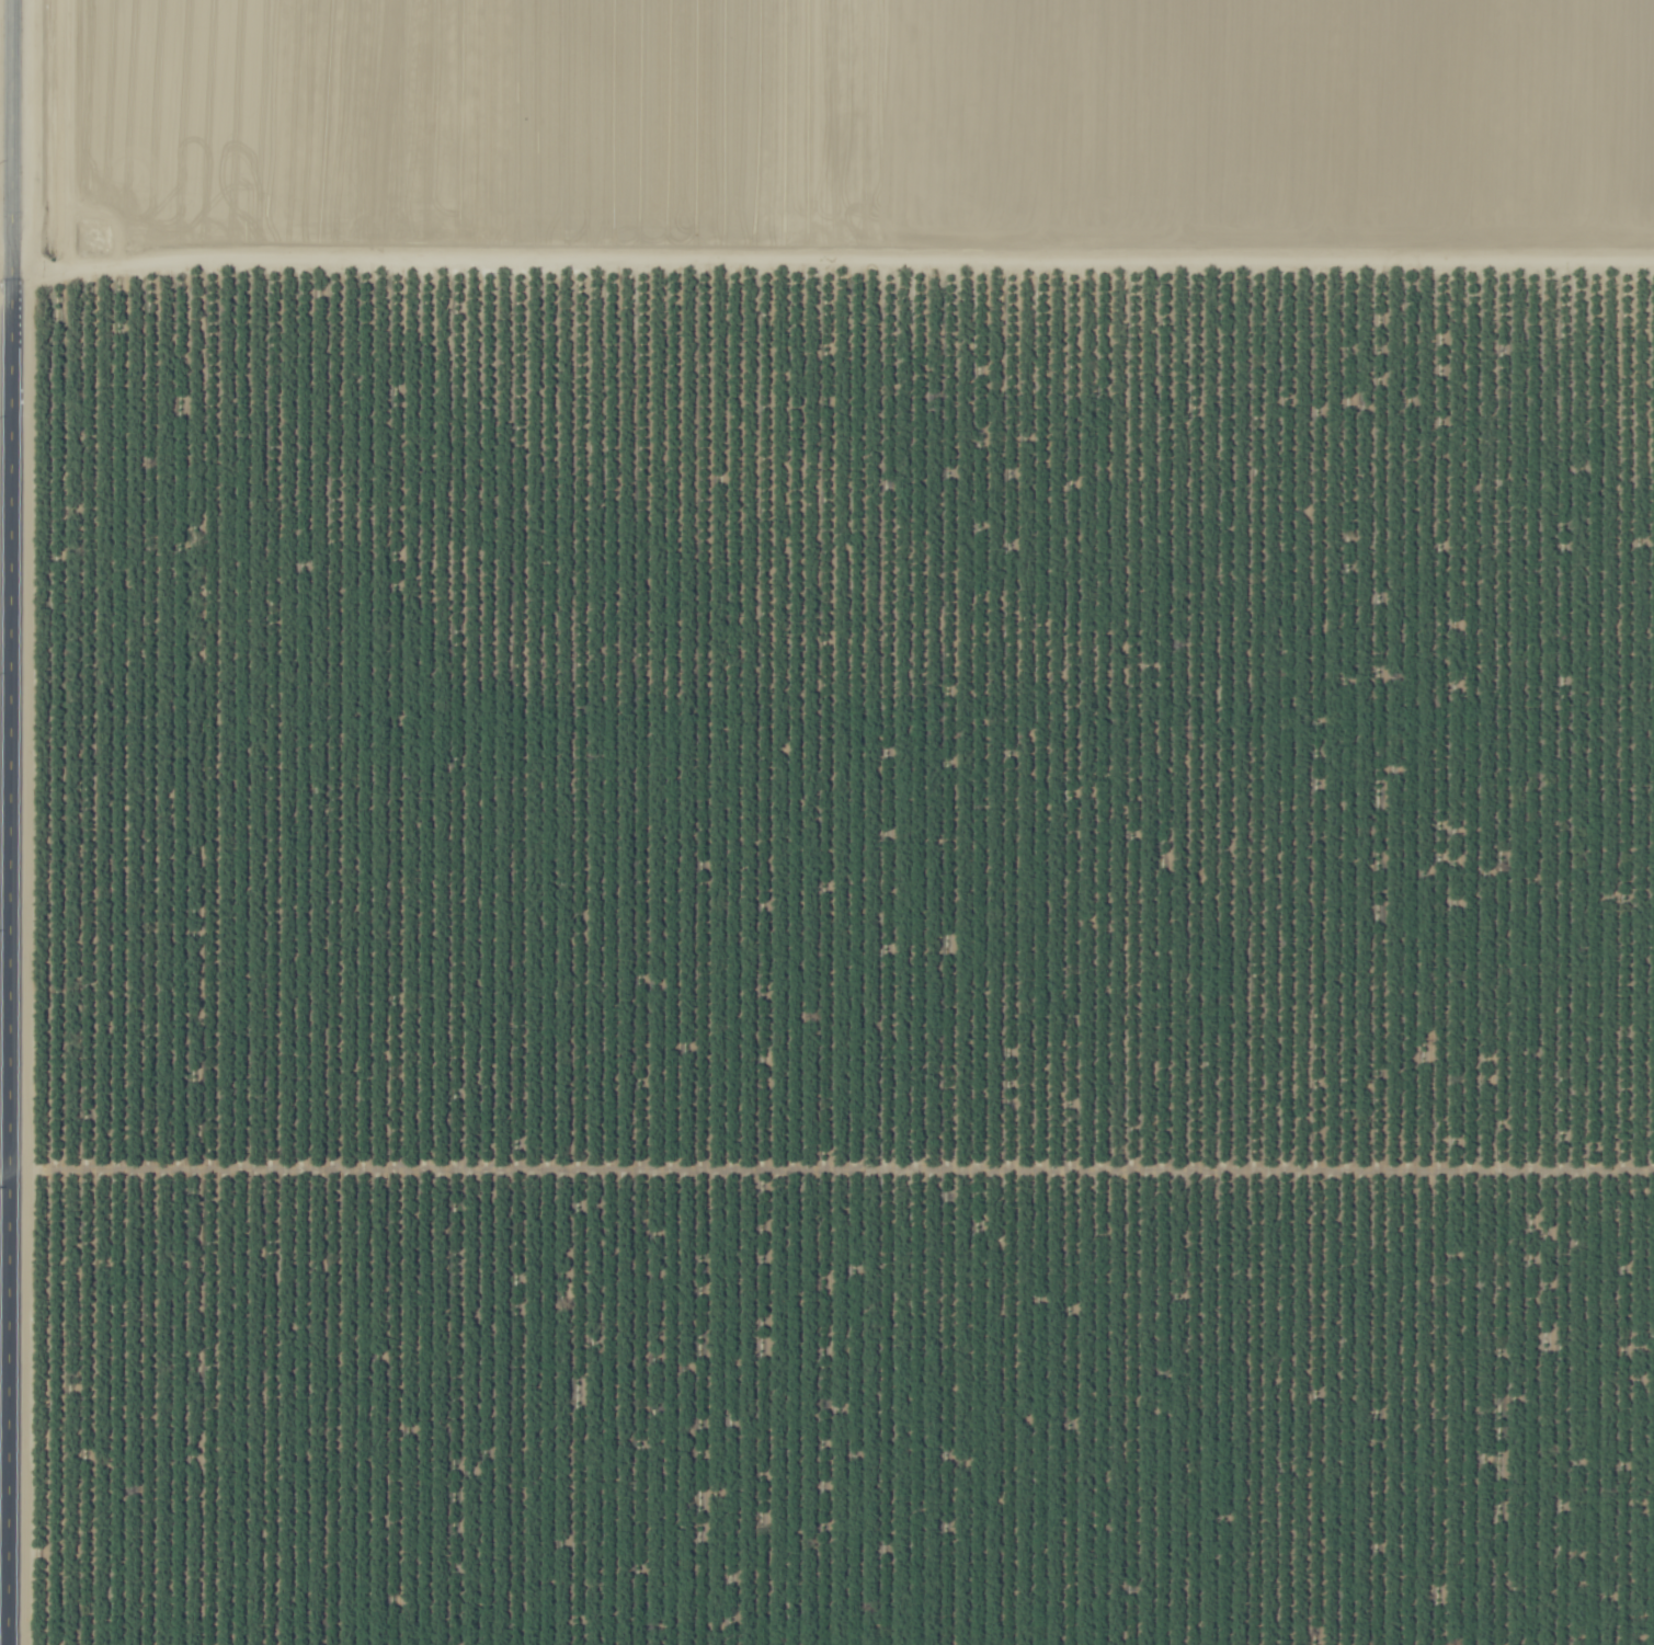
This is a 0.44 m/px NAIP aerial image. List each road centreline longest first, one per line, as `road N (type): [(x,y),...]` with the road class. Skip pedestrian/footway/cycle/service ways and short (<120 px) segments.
road 1 (residential): [(1653,261),(0,259)]
road 2 (tertiary): [(14,0),(10,1644)]

